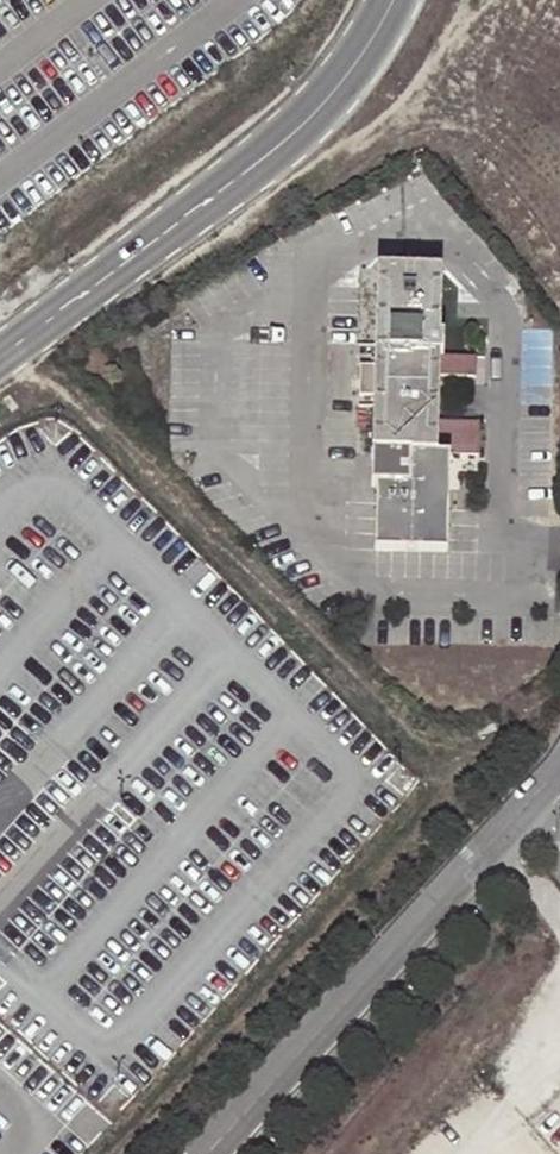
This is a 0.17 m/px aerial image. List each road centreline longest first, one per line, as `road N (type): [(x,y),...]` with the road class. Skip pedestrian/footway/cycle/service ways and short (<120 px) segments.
road 1 (unclassified): [(392,0),(344,81),(305,124),(0,358)]
road 2 (unclassified): [(208,1153),(559,766)]

